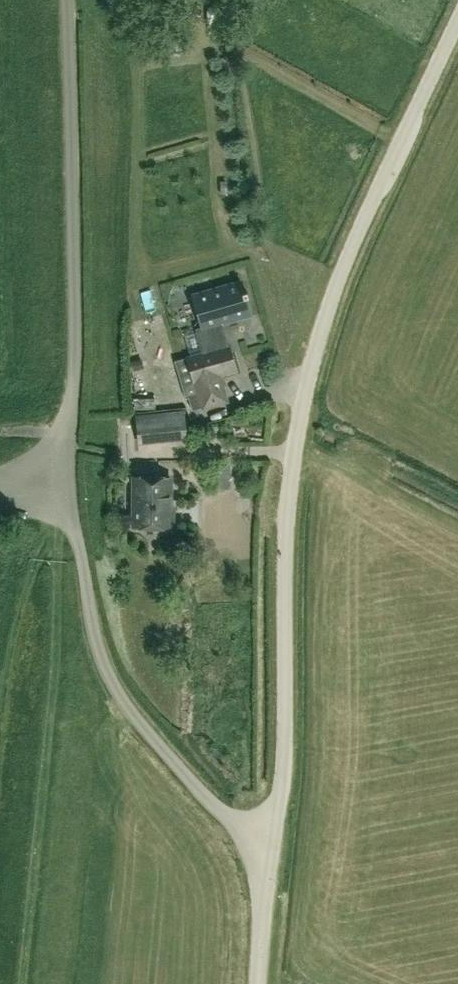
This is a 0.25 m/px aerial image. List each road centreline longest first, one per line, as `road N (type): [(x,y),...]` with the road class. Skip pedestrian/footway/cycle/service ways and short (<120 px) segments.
road 1 (unclassified): [(269,863),(139,724),(94,641),(67,485),(76,332),(67,0)]
road 2 (unclassified): [(269,863),(284,759),(285,542),(301,410),(355,238),(457,18)]
road 3 (unclassified): [(260,983),(269,863)]

